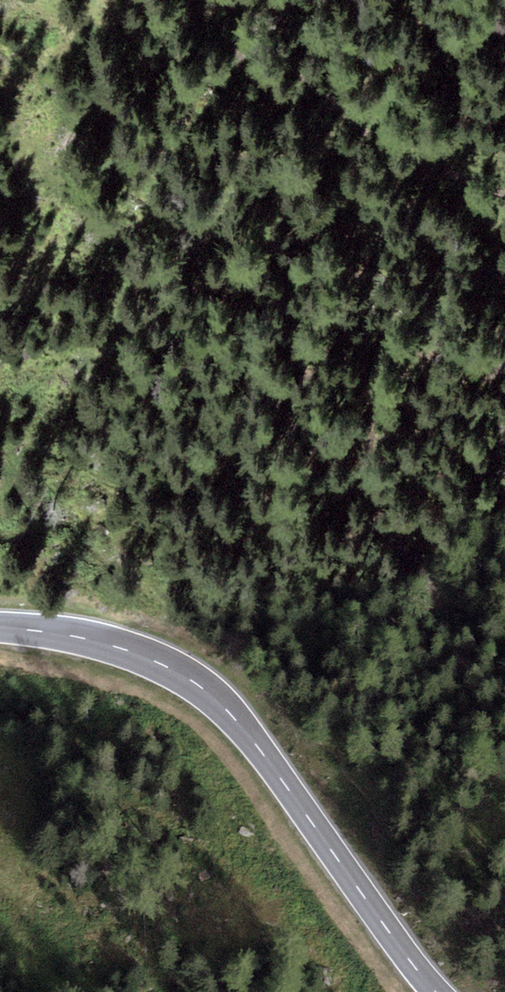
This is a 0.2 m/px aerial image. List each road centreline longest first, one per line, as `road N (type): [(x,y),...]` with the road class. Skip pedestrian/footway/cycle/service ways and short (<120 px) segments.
road 1 (track): [(504,754),(471,699),(415,566),(279,417),(189,251),(197,238),(284,248),(353,234),(435,246),(504,277)]
road 2 (primary): [(436,991),(249,733),(192,679),(94,641),(0,628)]
road 3 (track): [(504,196),(366,130),(221,0)]

